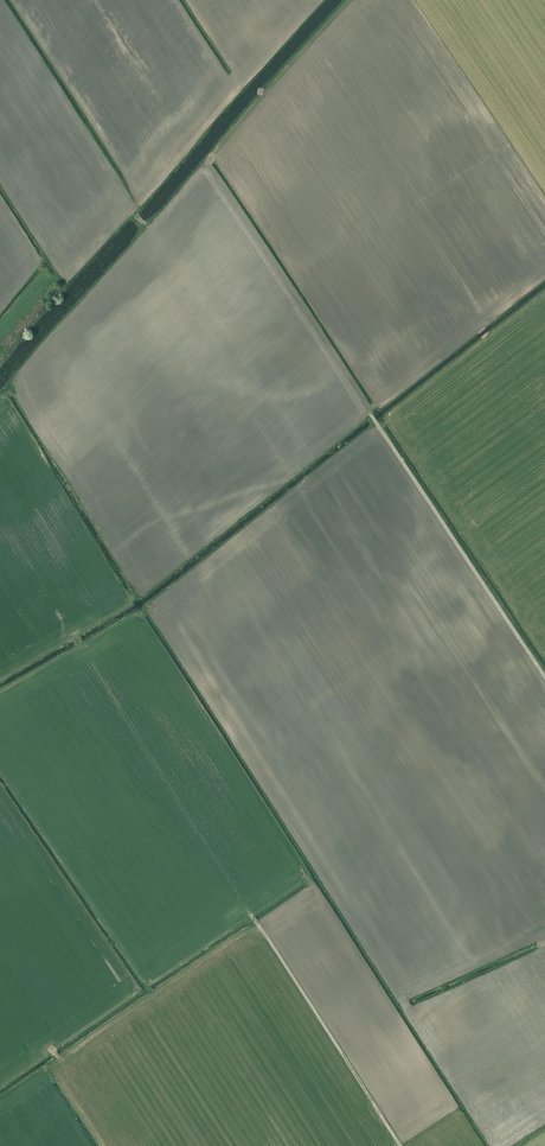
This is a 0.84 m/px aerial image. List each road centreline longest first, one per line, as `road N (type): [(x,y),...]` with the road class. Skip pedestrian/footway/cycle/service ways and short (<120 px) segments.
road 1 (track): [(544,676),(373,417)]
road 2 (track): [(402,1145),(260,925)]

